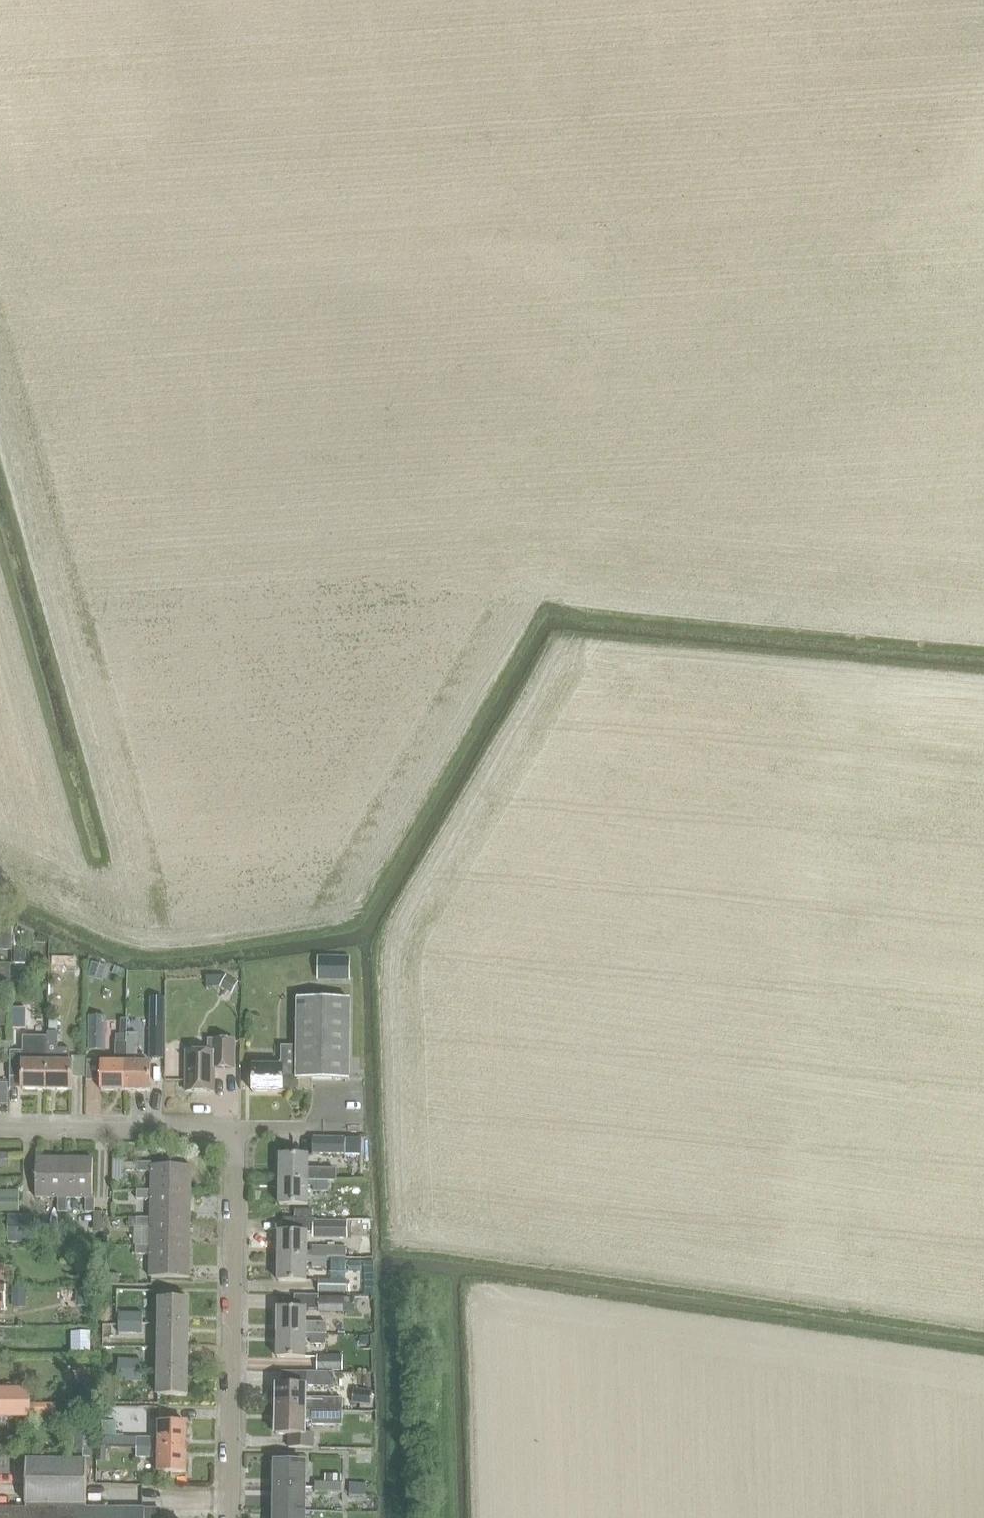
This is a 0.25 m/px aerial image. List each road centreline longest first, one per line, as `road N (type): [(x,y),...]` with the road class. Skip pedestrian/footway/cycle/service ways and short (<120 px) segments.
road 1 (residential): [(232,1517),(236,1129)]
road 2 (residential): [(236,1129),(0,1128)]

